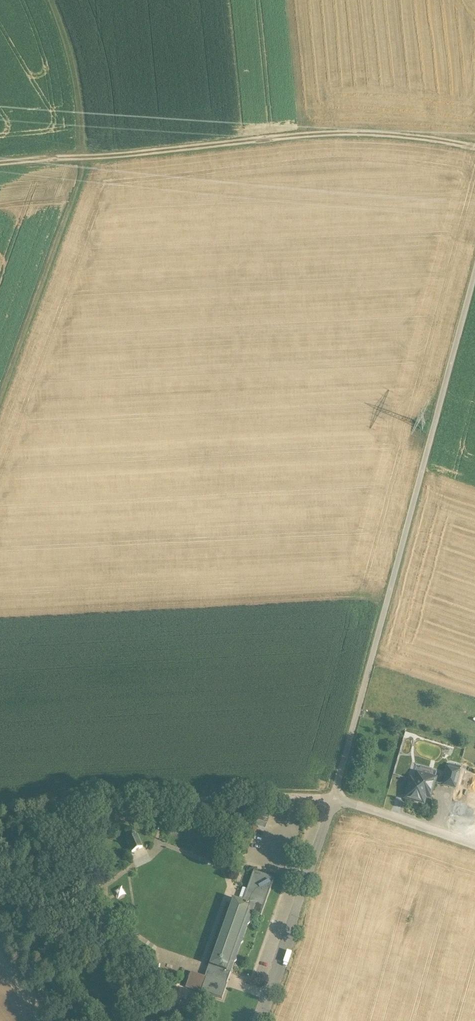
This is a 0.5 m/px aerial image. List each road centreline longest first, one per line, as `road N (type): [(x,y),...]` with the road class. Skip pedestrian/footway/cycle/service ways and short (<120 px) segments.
road 1 (track): [(0,812),(334,800),(474,273)]
road 2 (track): [(474,150),(403,137),(322,135),(0,164)]
road 3 (track): [(0,402),(85,159),(75,69),(51,0)]
road 4 (residential): [(474,847),(334,800),(258,1020)]

